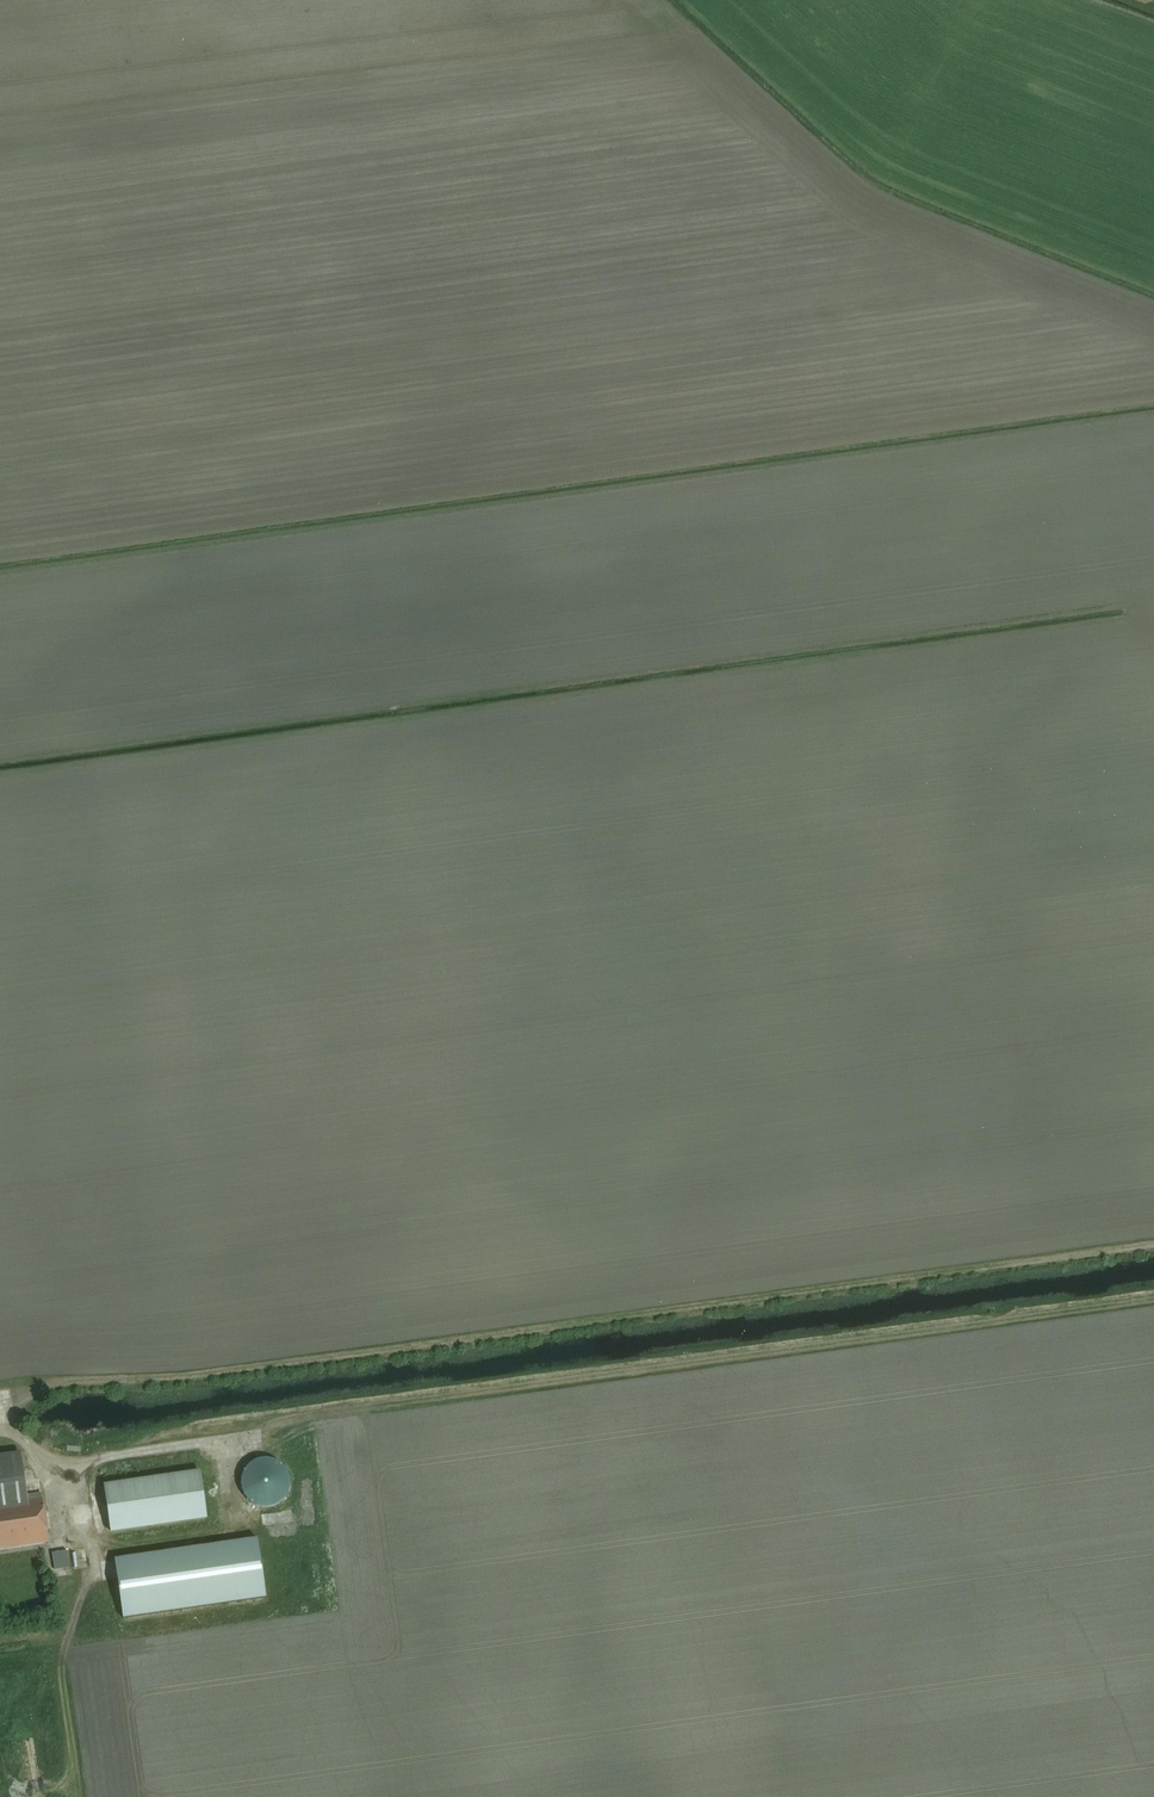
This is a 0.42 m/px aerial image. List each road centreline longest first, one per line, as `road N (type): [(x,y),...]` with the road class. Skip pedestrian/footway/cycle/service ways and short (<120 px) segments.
road 1 (track): [(1153,1248),(285,1367),(83,1382),(0,1412)]

